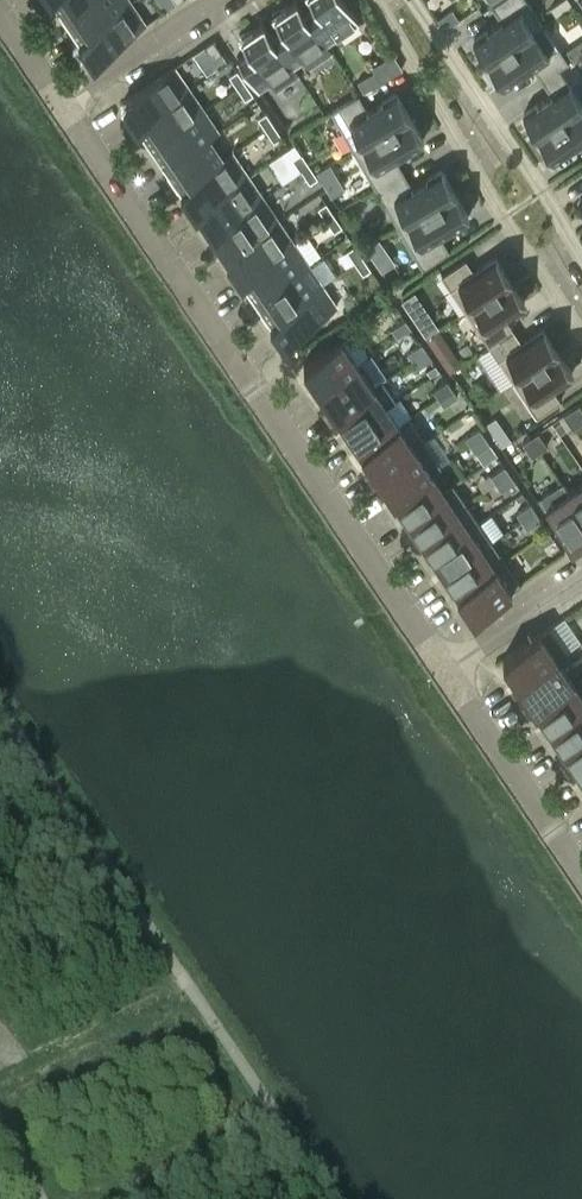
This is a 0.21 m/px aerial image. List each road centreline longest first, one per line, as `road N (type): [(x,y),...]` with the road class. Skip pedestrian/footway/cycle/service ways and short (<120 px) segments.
road 1 (residential): [(60,107),(443,670)]
road 2 (residential): [(378,0),(501,221),(581,335)]
road 3 (residential): [(409,0),(581,262)]
road 4 (residential): [(443,670),(581,873)]
road 5 (residential): [(224,0),(60,107)]
road 6 (residential): [(581,574),(443,670)]

